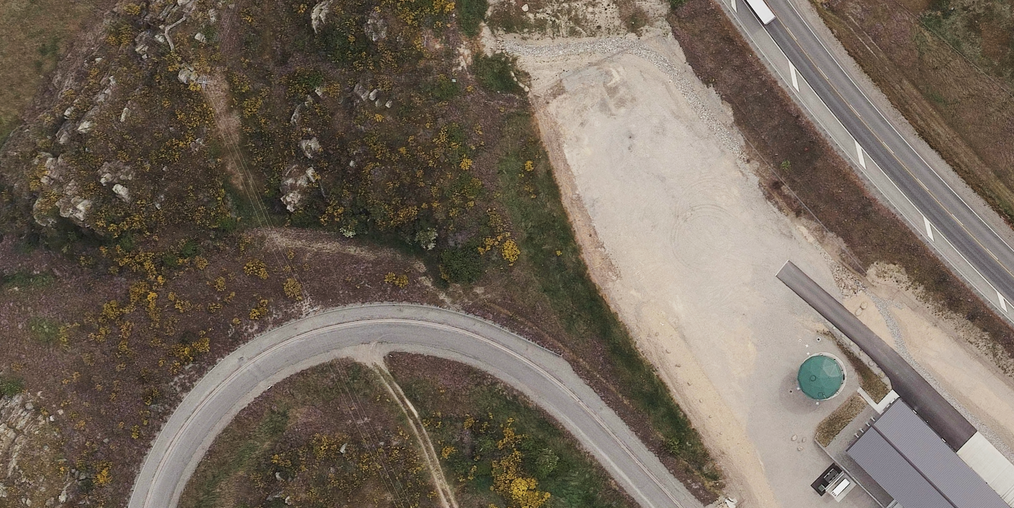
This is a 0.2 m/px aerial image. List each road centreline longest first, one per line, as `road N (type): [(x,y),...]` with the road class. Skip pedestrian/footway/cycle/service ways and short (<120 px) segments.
road 1 (residential): [(677,507),(558,385),(519,356),(408,325),(337,330),(261,356),(212,392),(173,448),(156,507)]
road 2 (primary): [(770,0),(971,239),(1013,276)]
road 3 (track): [(769,507),(760,475),(689,361),(681,332),(686,319),(740,284)]
road 4 (track): [(337,330),(373,358),(408,403),(454,507)]

